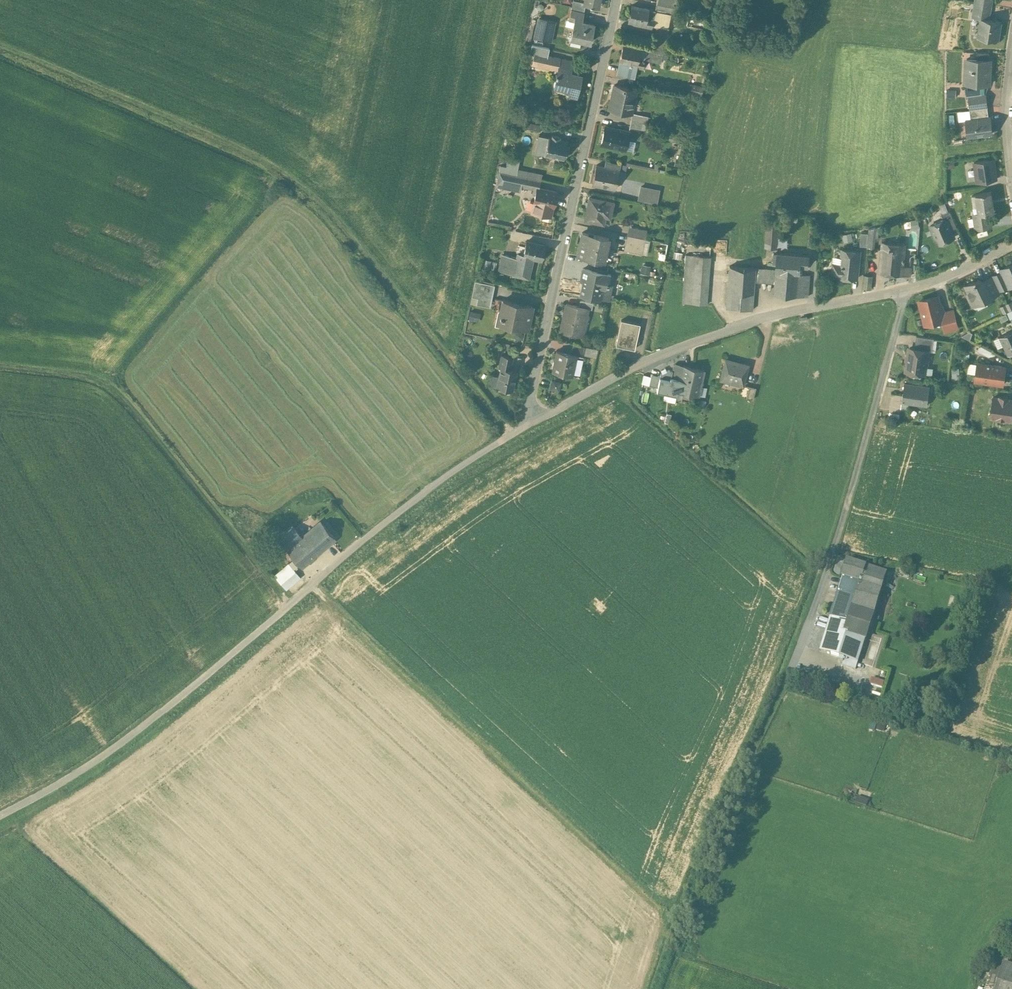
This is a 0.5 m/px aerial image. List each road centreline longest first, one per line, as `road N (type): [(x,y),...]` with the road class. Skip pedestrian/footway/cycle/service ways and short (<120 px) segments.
road 1 (unclassified): [(0,819),(84,774),(407,504),(522,429)]
road 2 (track): [(287,606),(142,344),(0,336)]
road 3 (unclassified): [(522,429),(618,0)]
road 4 (unclassified): [(522,429),(704,339),(908,288)]
road 5 (unclassified): [(908,288),(841,537),(785,670)]
road 6 (track): [(379,242),(511,435)]

